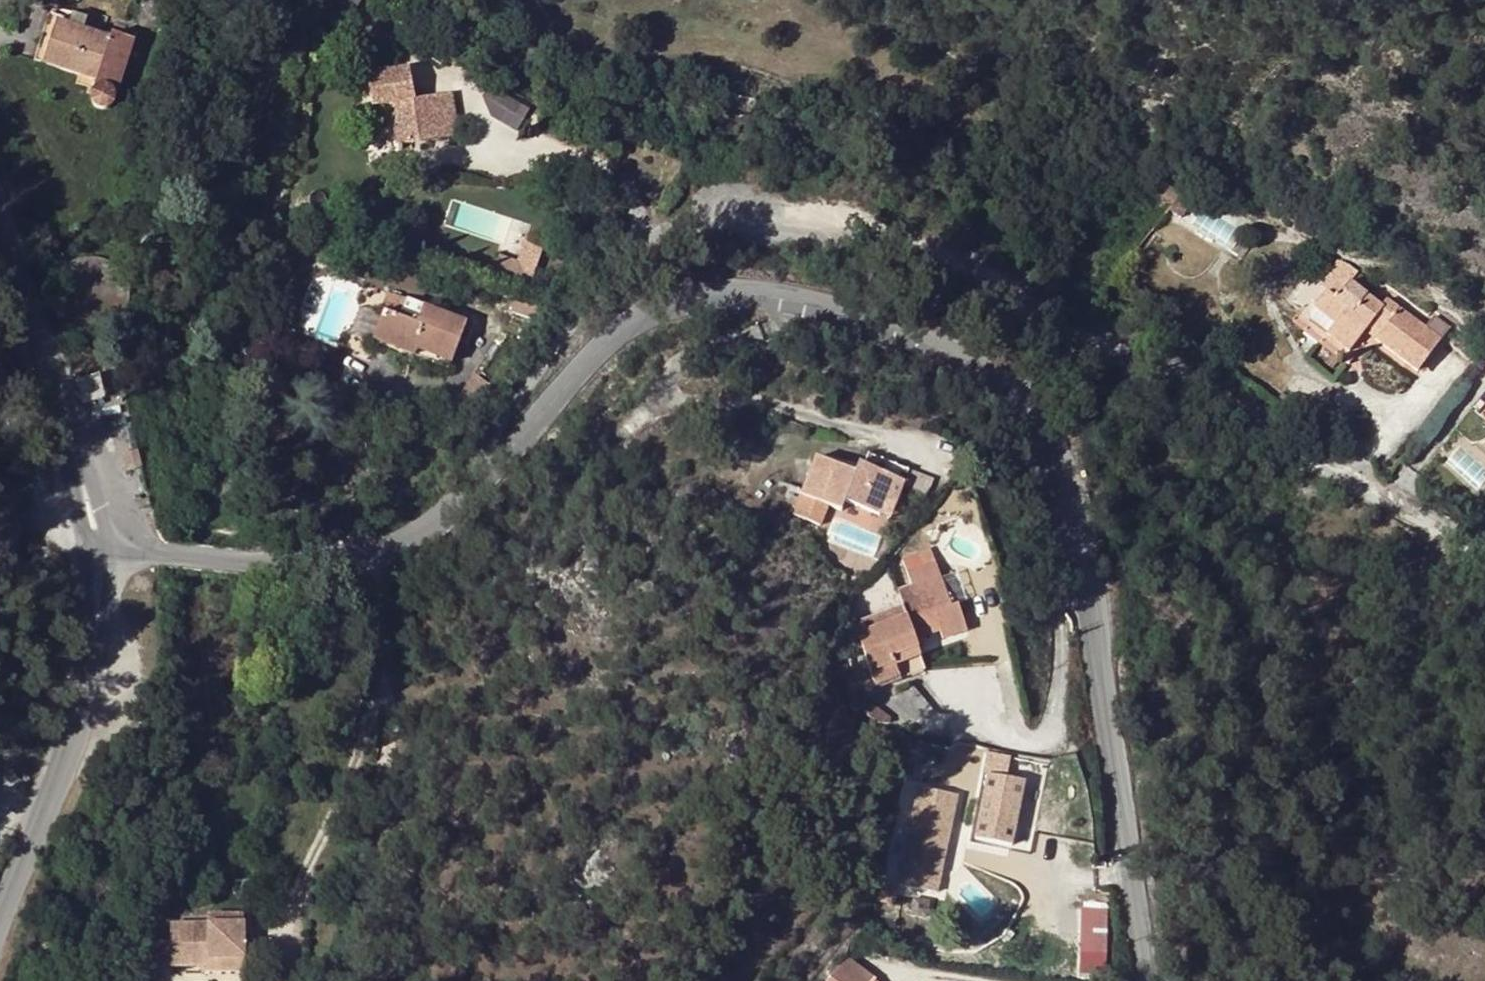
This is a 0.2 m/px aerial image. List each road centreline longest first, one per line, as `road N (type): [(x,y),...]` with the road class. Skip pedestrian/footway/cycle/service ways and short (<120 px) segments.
road 1 (tertiary): [(99,552),(359,556),(403,540),(472,494),(614,334),(662,309),(719,295),(787,299),(862,319),(935,351),(1045,452),(1076,555),(1102,821),(1133,980)]
road 2 (track): [(472,494),(480,459),(561,330),(628,256),(692,218),(788,219),(949,246),(1091,337),(1421,511),(1484,569)]
road 3 (tertiary): [(0,929),(58,786),(93,659),(99,552)]
road 4 (tertiary): [(99,552),(87,490),(0,221)]

